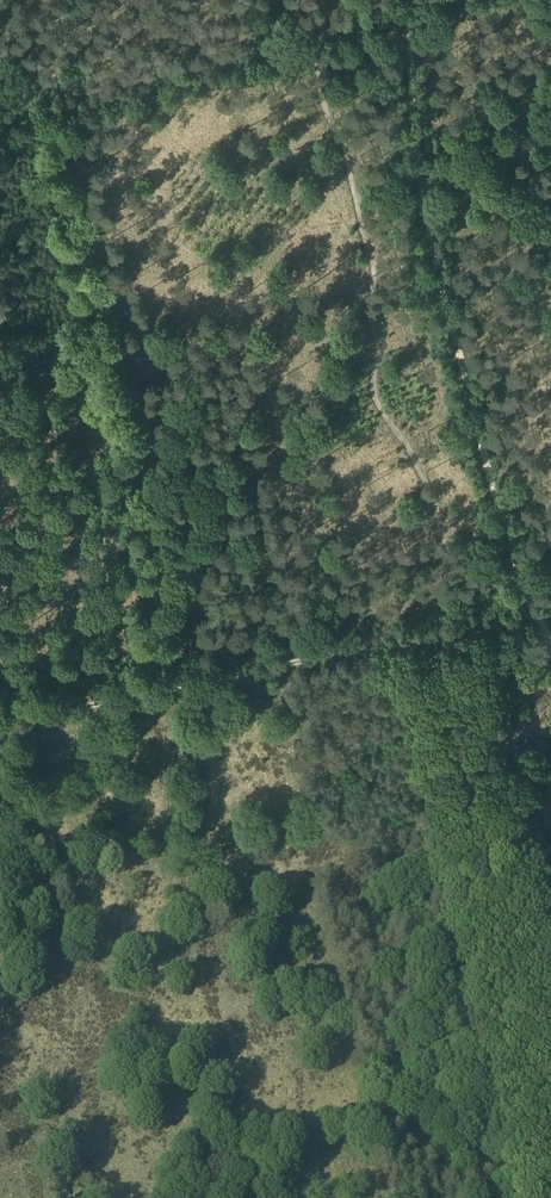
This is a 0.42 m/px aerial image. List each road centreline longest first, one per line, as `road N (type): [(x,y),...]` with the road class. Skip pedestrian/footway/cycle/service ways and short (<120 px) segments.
road 1 (track): [(413,0),(428,233),(505,523),(550,645)]
road 2 (track): [(550,610),(0,726)]

